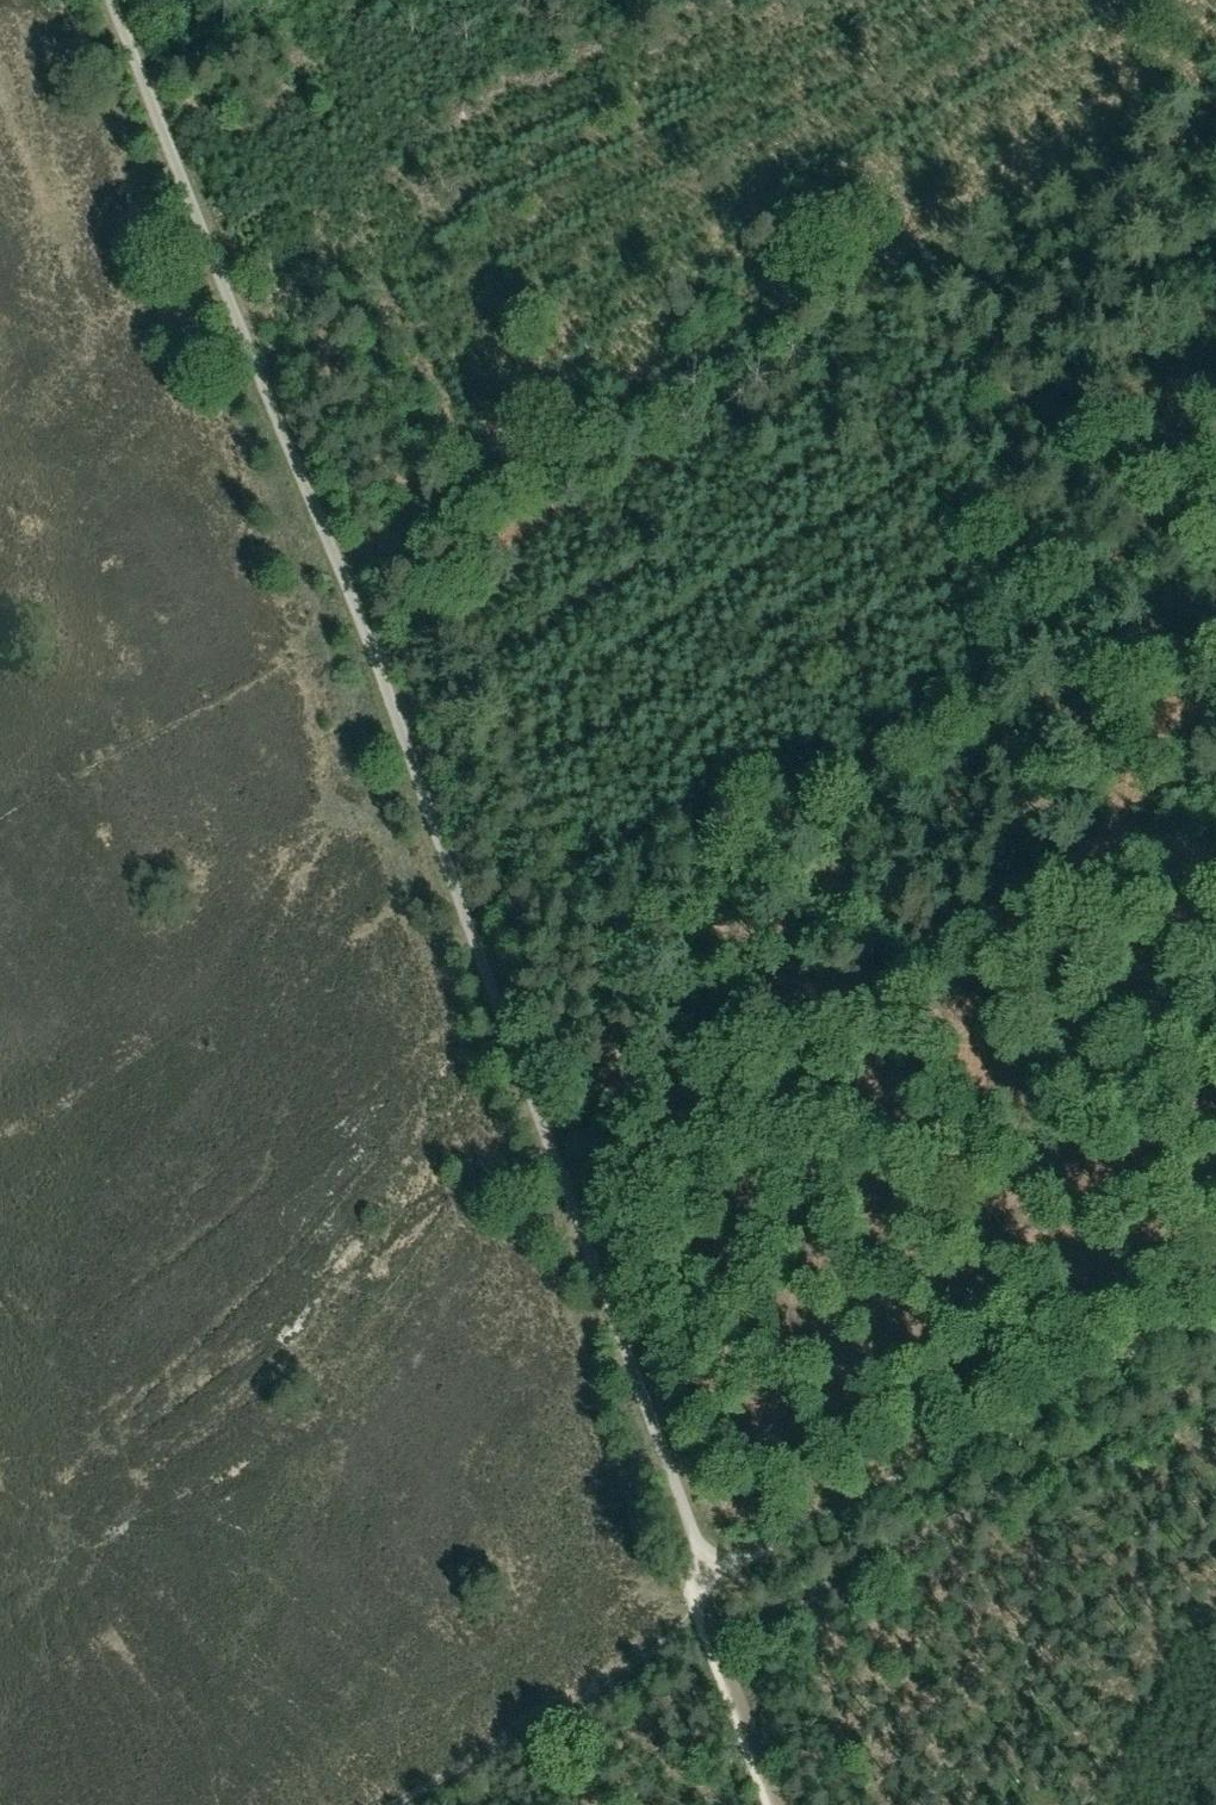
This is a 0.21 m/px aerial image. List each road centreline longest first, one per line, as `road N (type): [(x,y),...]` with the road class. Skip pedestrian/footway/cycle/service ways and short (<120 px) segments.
road 1 (track): [(718,1643),(1215,1378)]
road 2 (track): [(389,1804),(703,1633),(718,1643)]
road 3 (track): [(780,1804),(718,1643)]

